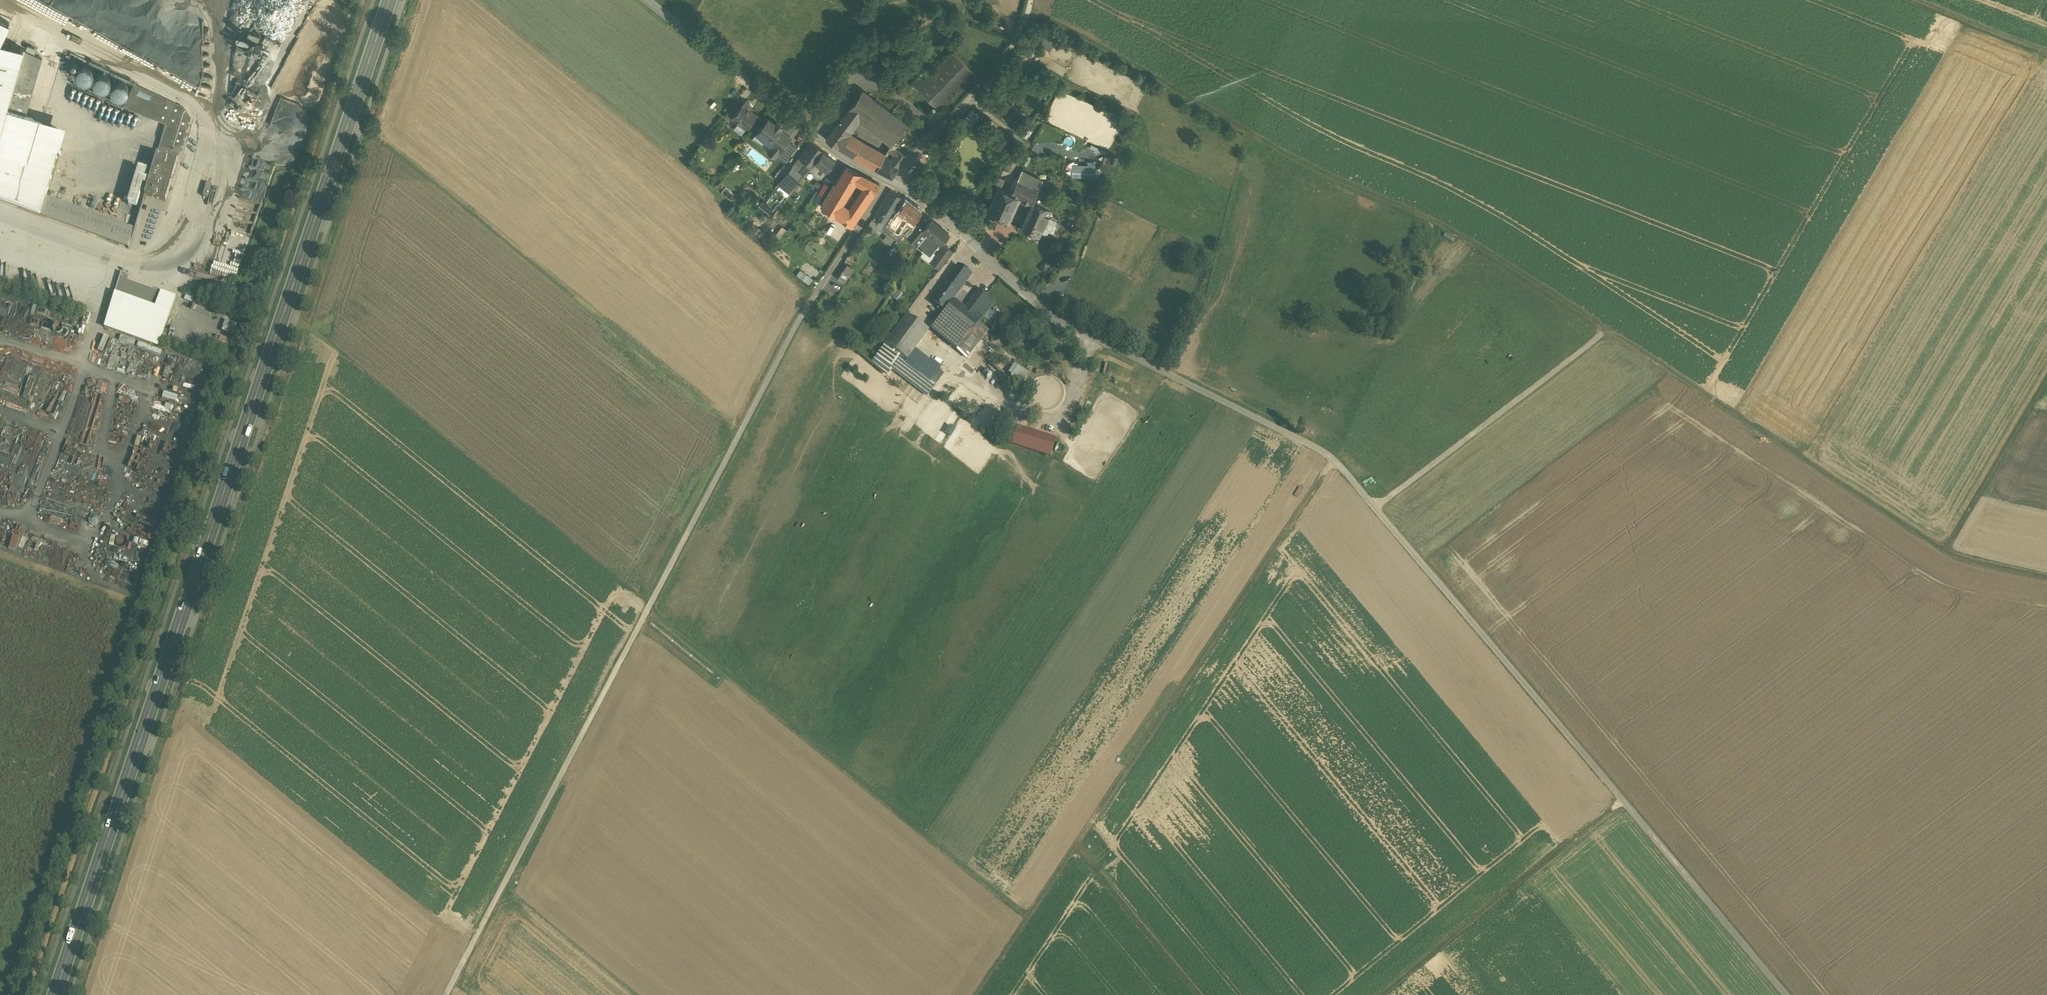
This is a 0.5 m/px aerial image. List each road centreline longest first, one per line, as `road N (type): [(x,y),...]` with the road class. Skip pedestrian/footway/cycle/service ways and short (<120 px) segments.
road 1 (primary): [(55,994),(390,0)]
road 2 (track): [(811,313),(454,994)]
road 3 (track): [(1030,0),(1027,12),(1482,250),(1606,330)]
road 4 (track): [(986,994),(1334,459)]
road 5 (track): [(1375,506),(1786,994)]
road 6 (track): [(654,615),(1034,922)]
road 7 (track): [(1606,330),(1944,550)]
road 8 (track): [(1386,994),(1621,800)]
road 9 (track): [(1375,506),(1606,330)]
road 10 (track): [(1092,338),(1334,459)]
road 11 (residential): [(894,182),(956,228),(1053,319),(1092,338)]
road 12 (residential): [(1027,12),(1010,60),(894,182)]
road 13 (track): [(1944,550),(2046,379)]
road 14 (residential): [(742,73),(841,159),(894,182)]
road 15 (track): [(1083,850),(1202,994)]
road 16 (residential): [(894,182),(811,313)]
road 17 (track): [(1916,0),(2046,51)]

